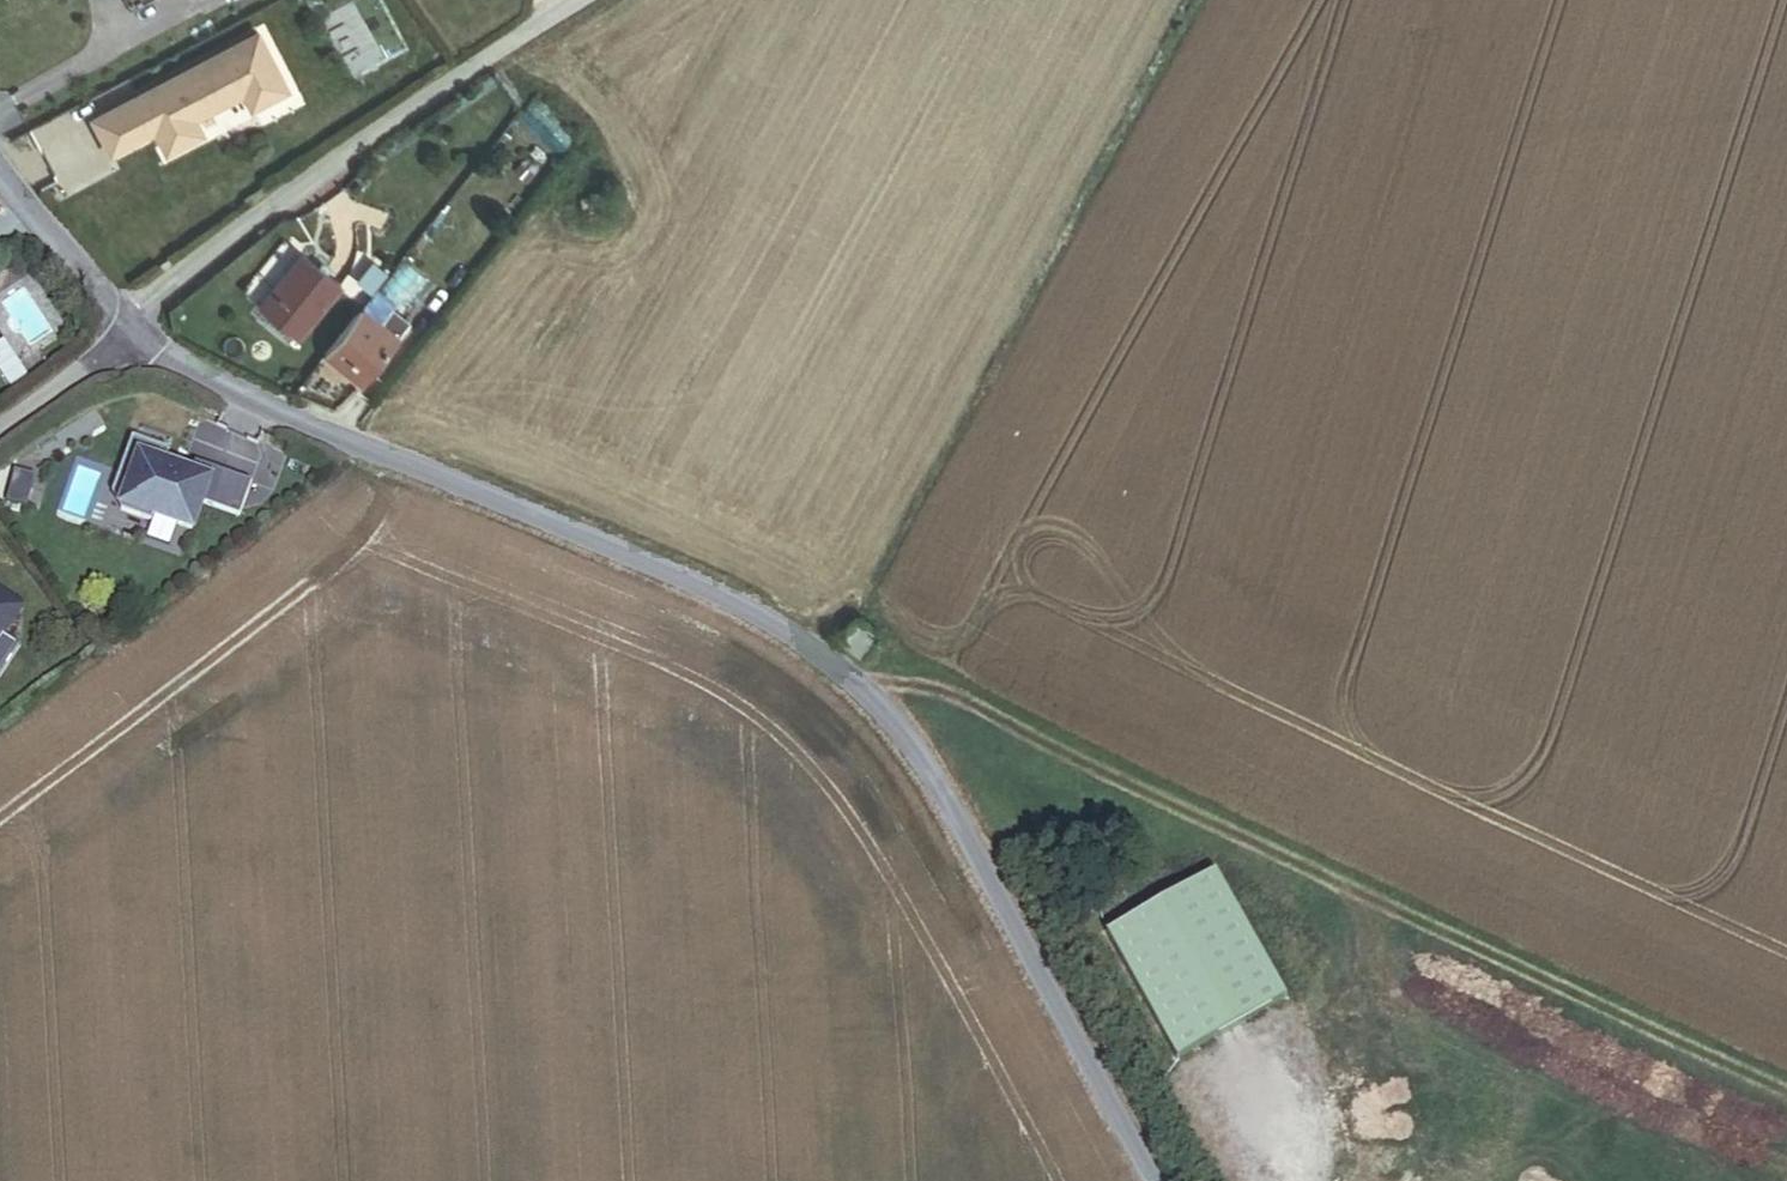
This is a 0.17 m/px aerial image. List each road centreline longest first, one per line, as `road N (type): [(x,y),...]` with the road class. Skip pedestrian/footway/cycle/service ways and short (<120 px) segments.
road 1 (unclassified): [(129,321),(157,358),(746,609),(895,724),(1026,935),(1149,1180)]
road 2 (residential): [(129,321),(582,0)]
road 3 (residential): [(129,321),(0,172)]
road 4 (residential): [(0,429),(87,365),(129,321)]

